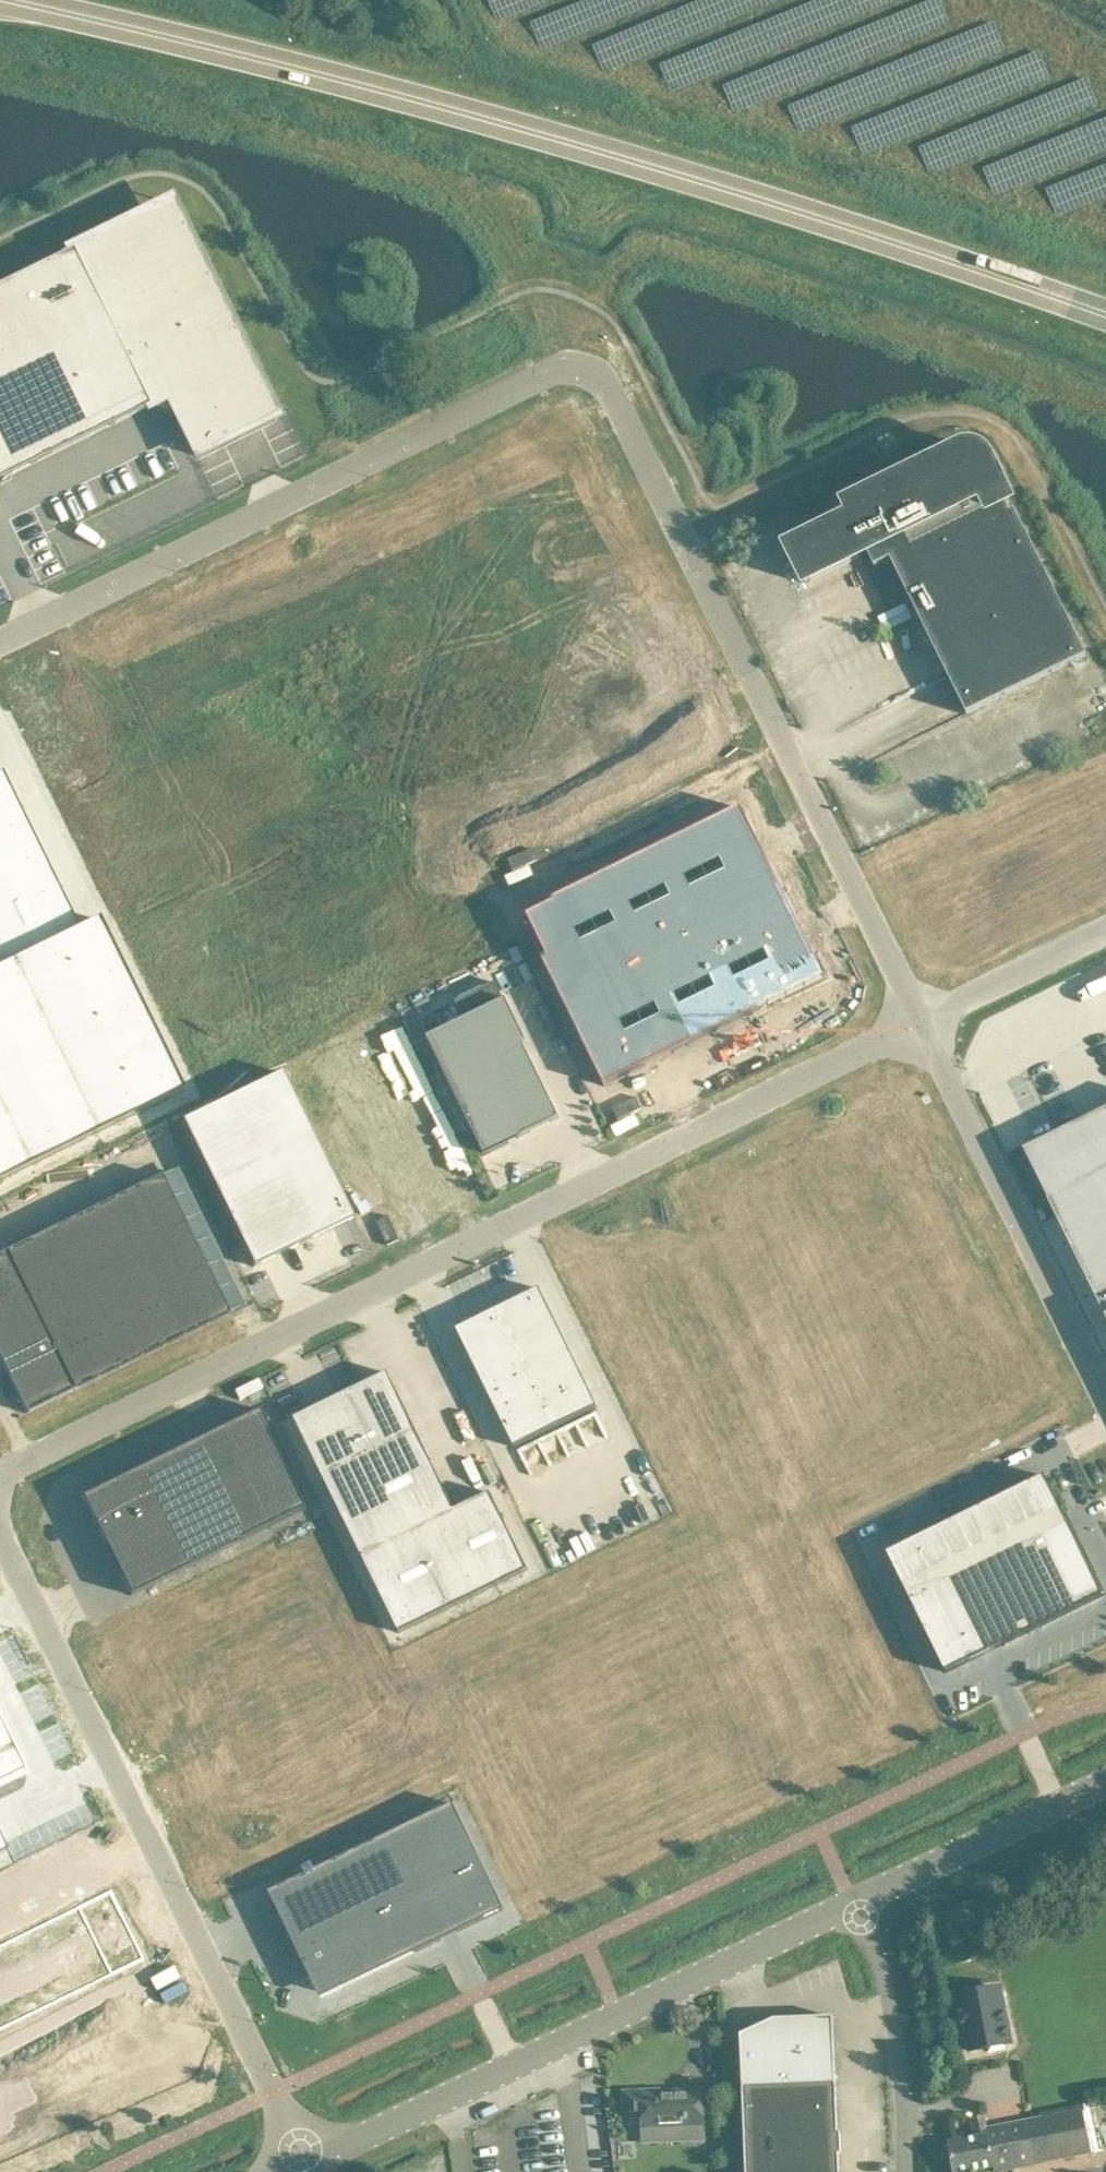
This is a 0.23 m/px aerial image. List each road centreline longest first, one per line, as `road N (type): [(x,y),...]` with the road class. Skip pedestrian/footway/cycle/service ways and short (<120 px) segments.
road 1 (primary): [(1105,310),(721,181),(103,17),(8,0)]
road 2 (unclassified): [(926,1019),(0,1471)]
road 3 (unclassified): [(926,1019),(604,380),(587,369)]
road 4 (unclassified): [(306,2163),(0,1536)]
road 5 (unclassified): [(0,641),(546,372),(587,369)]
road 6 (unclassified): [(306,2163),(853,1901)]
road 7 (unclassified): [(1105,1387),(926,1019)]
road 8 (unclassified): [(853,1901),(1105,1780)]
road 9 (unclassified): [(853,1901),(893,2009),(906,2171)]
road 10 (unclassified): [(1105,928),(926,1019)]

